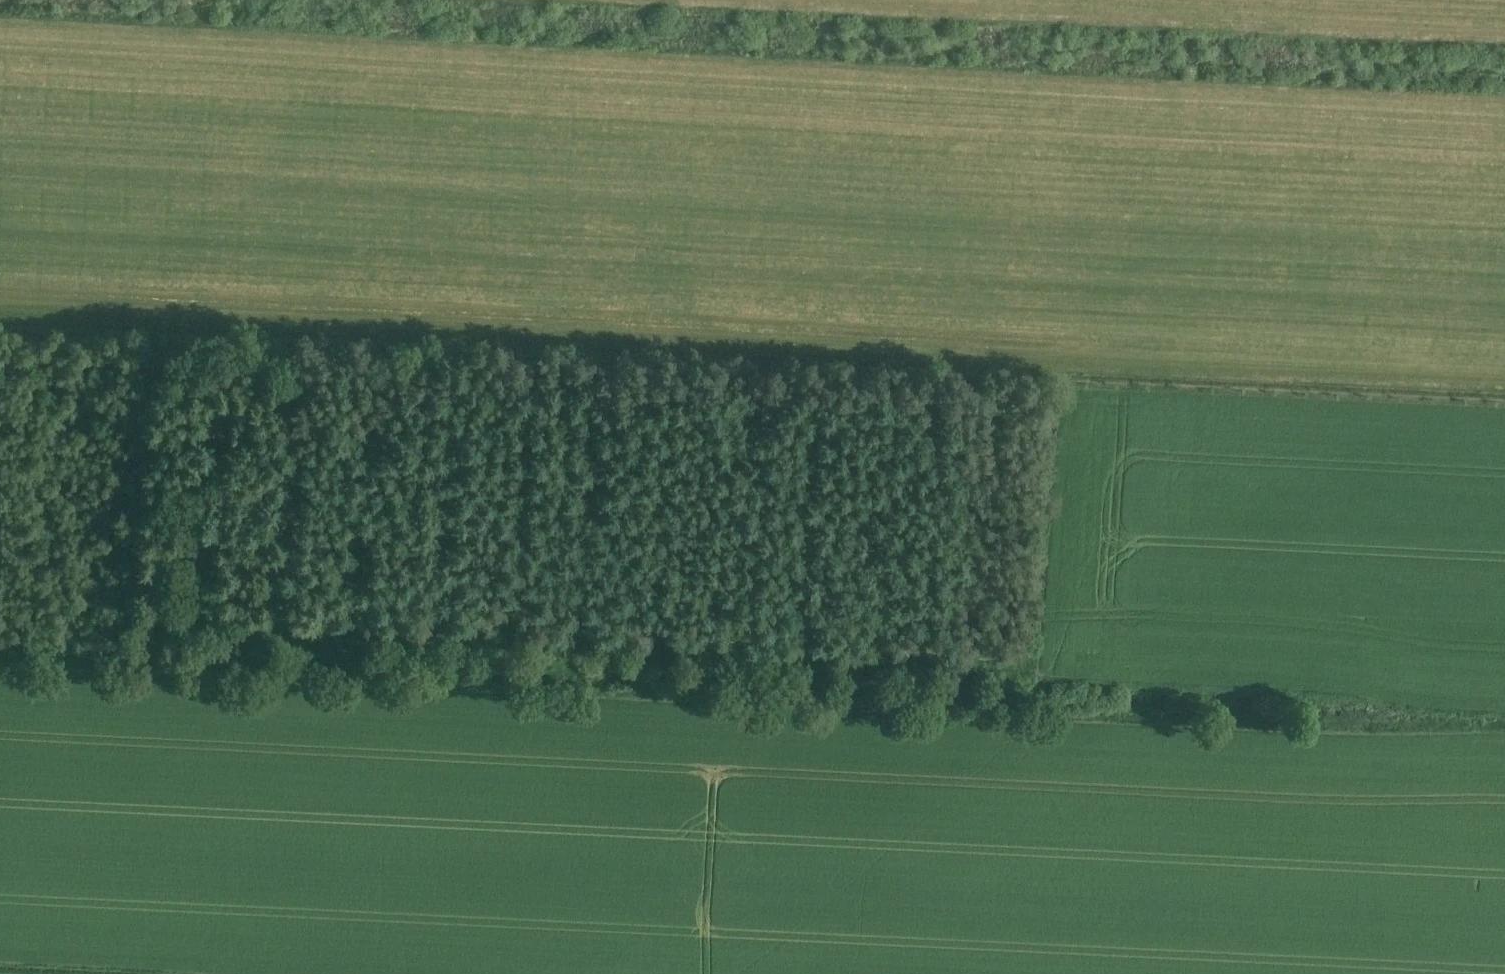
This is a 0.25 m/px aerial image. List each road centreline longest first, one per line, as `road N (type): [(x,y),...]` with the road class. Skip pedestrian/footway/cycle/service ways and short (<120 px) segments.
road 1 (track): [(0,659),(1504,723)]

